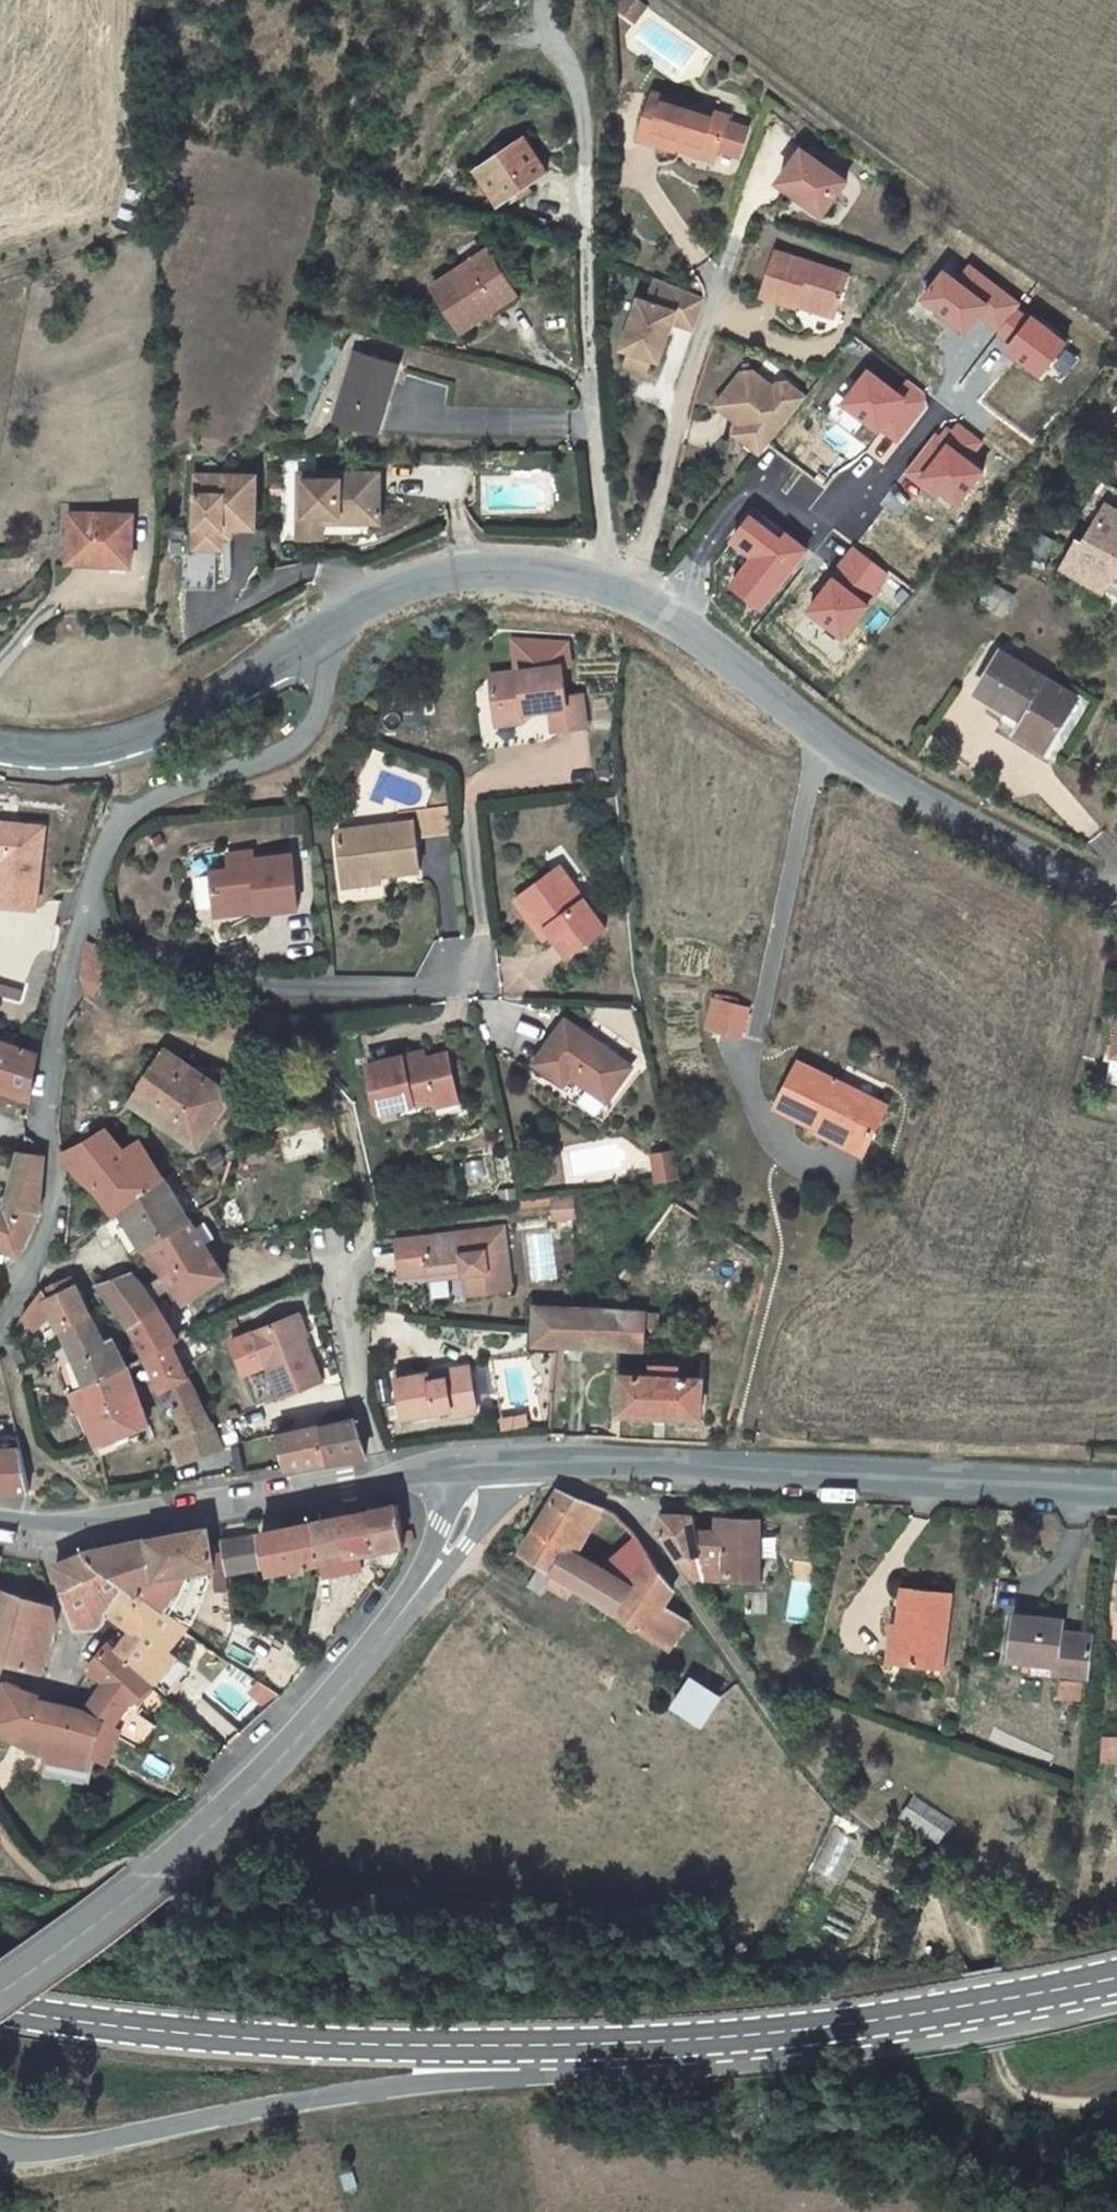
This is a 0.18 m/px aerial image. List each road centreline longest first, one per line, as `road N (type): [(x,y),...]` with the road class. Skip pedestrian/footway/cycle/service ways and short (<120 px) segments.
road 1 (tertiary): [(0,1996),(165,1869),(336,1694),(453,1536),(482,1468)]
road 2 (track): [(701,1605),(788,1740),(963,1911),(1008,2085),(1046,2101),(1116,2103)]
road 3 (tertiary): [(0,2146),(81,2147),(594,2046)]
road 4 (secondary): [(594,2046),(248,2038),(0,2010)]
road 5 (tertiary): [(637,603),(823,742),(1116,892)]
road 6 (secondary): [(1116,1977),(773,2032),(594,2046)]
road 7 (tertiary): [(1116,1487),(612,1467)]
road 8 (residential): [(577,93),(606,590)]
road 9 (unclassified): [(81,911),(62,1074),(57,1210),(7,1323)]
road 10 (unclassified): [(318,635),(326,707),(282,762),(106,825),(81,911)]
road 11 (residential): [(474,979),(298,1005),(81,911)]
road 12 (tertiary): [(390,1479),(106,1526),(0,1524)]
road 13 (residential): [(637,603),(682,405),(726,265)]
road 14 (tertiary): [(0,745),(37,752),(120,746),(318,635)]
road 15 (tertiary): [(318,635),(443,577),(506,570),(606,590)]
road 16 (residential): [(390,1479),(366,1398),(342,1236)]
road 17 (residential): [(612,1467),(701,1605)]
road 18 (tertiary): [(612,1467),(482,1468)]

